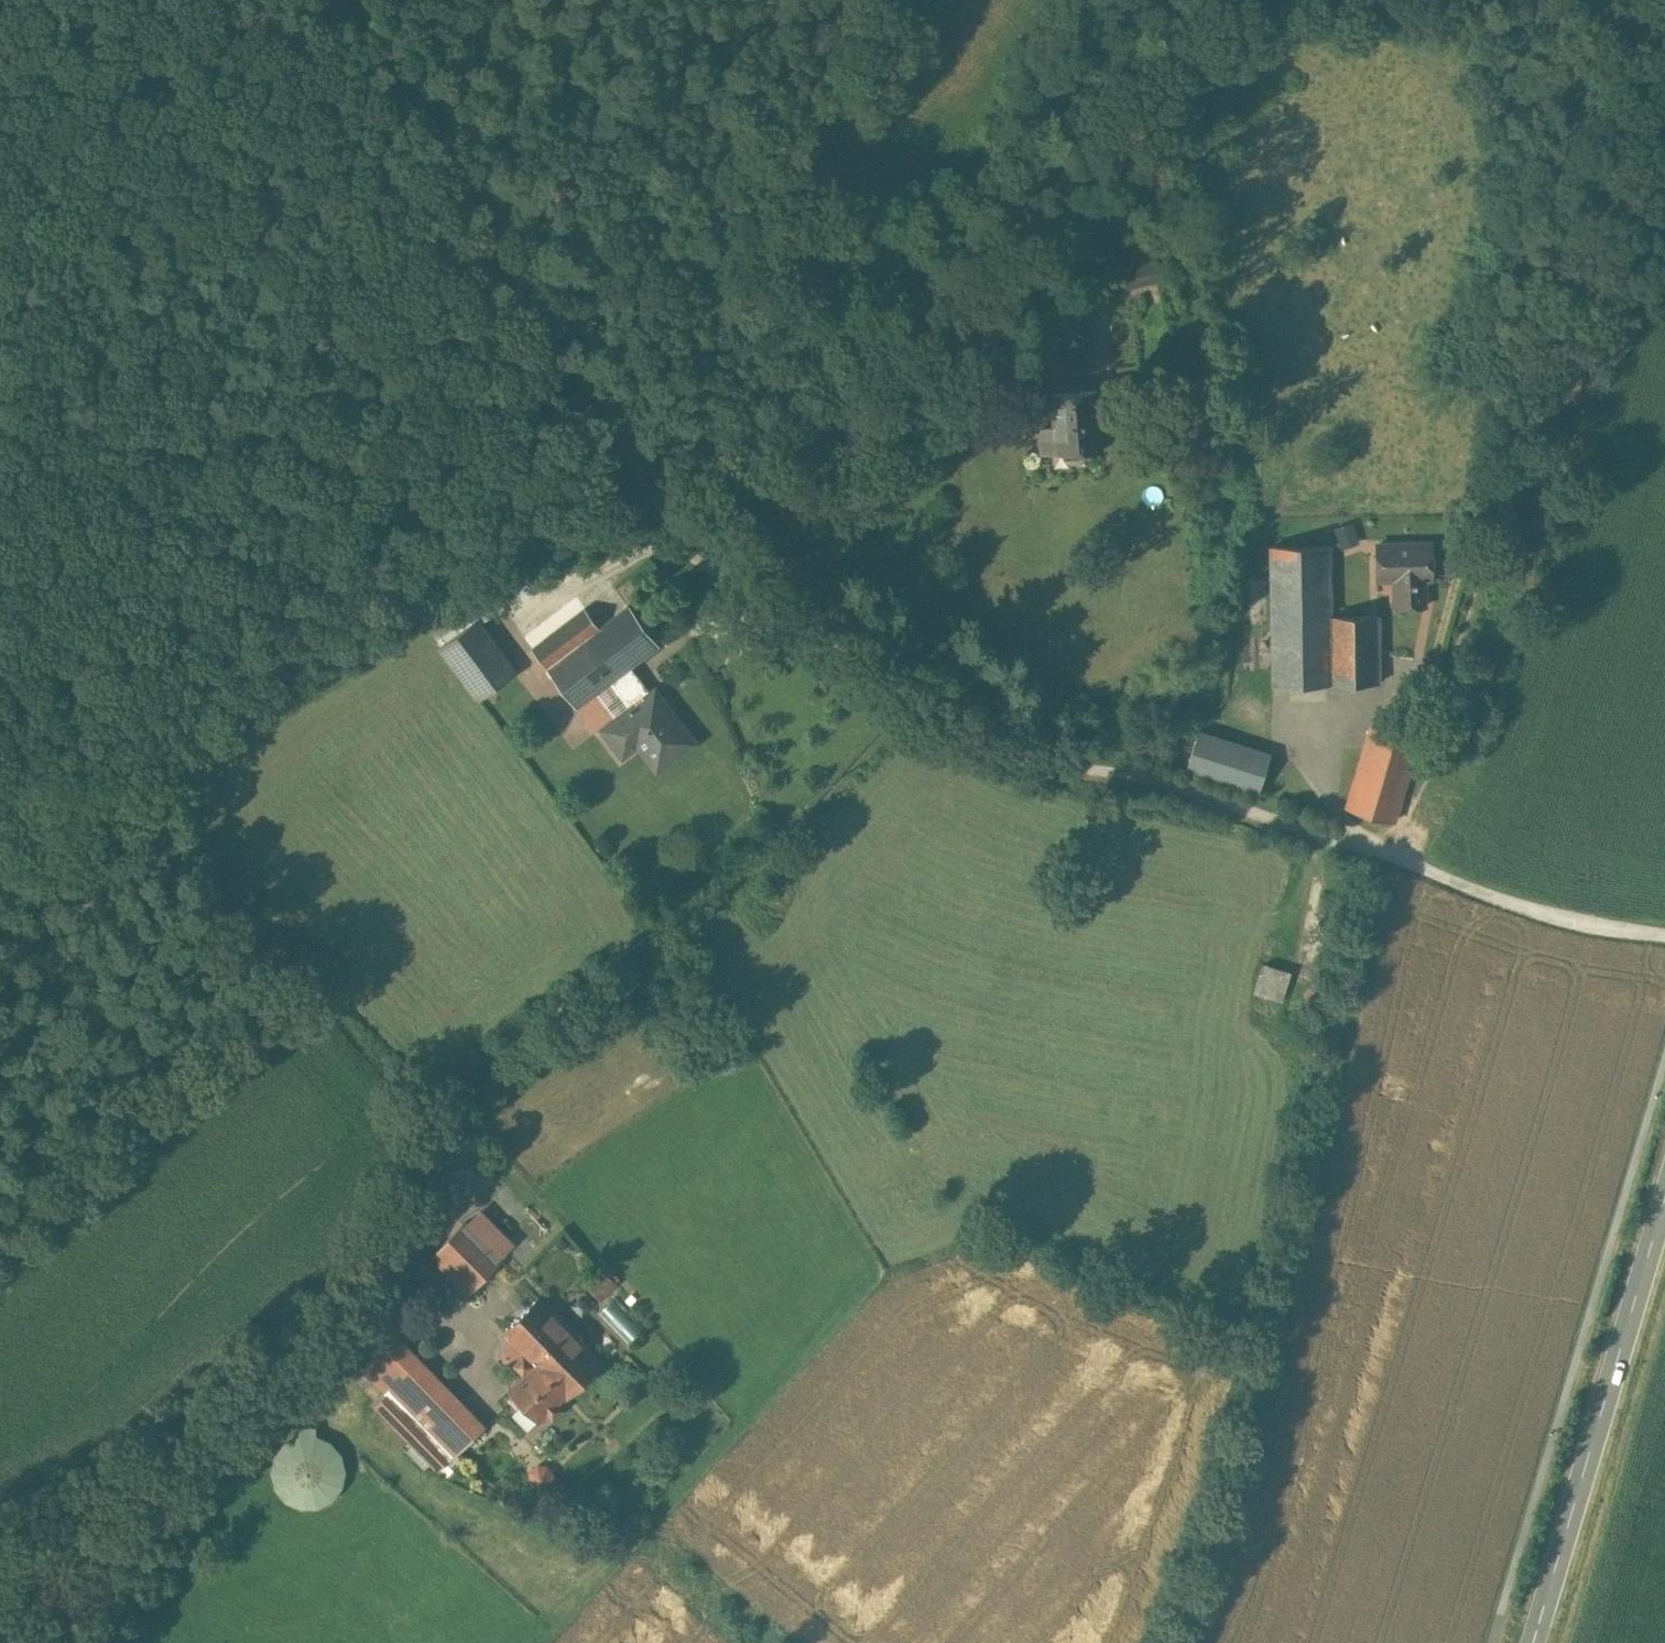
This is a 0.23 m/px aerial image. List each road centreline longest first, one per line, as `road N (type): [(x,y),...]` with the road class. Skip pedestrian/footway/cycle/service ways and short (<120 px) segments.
road 1 (track): [(1664,85),(1602,318),(1426,853)]
road 2 (track): [(0,856),(145,784),(511,555),(670,532)]
road 3 (track): [(687,543),(670,532),(363,0)]
road 4 (tertiary): [(1531,1642),(1664,1197)]
road 5 (track): [(1218,0),(1101,139),(1106,293)]

